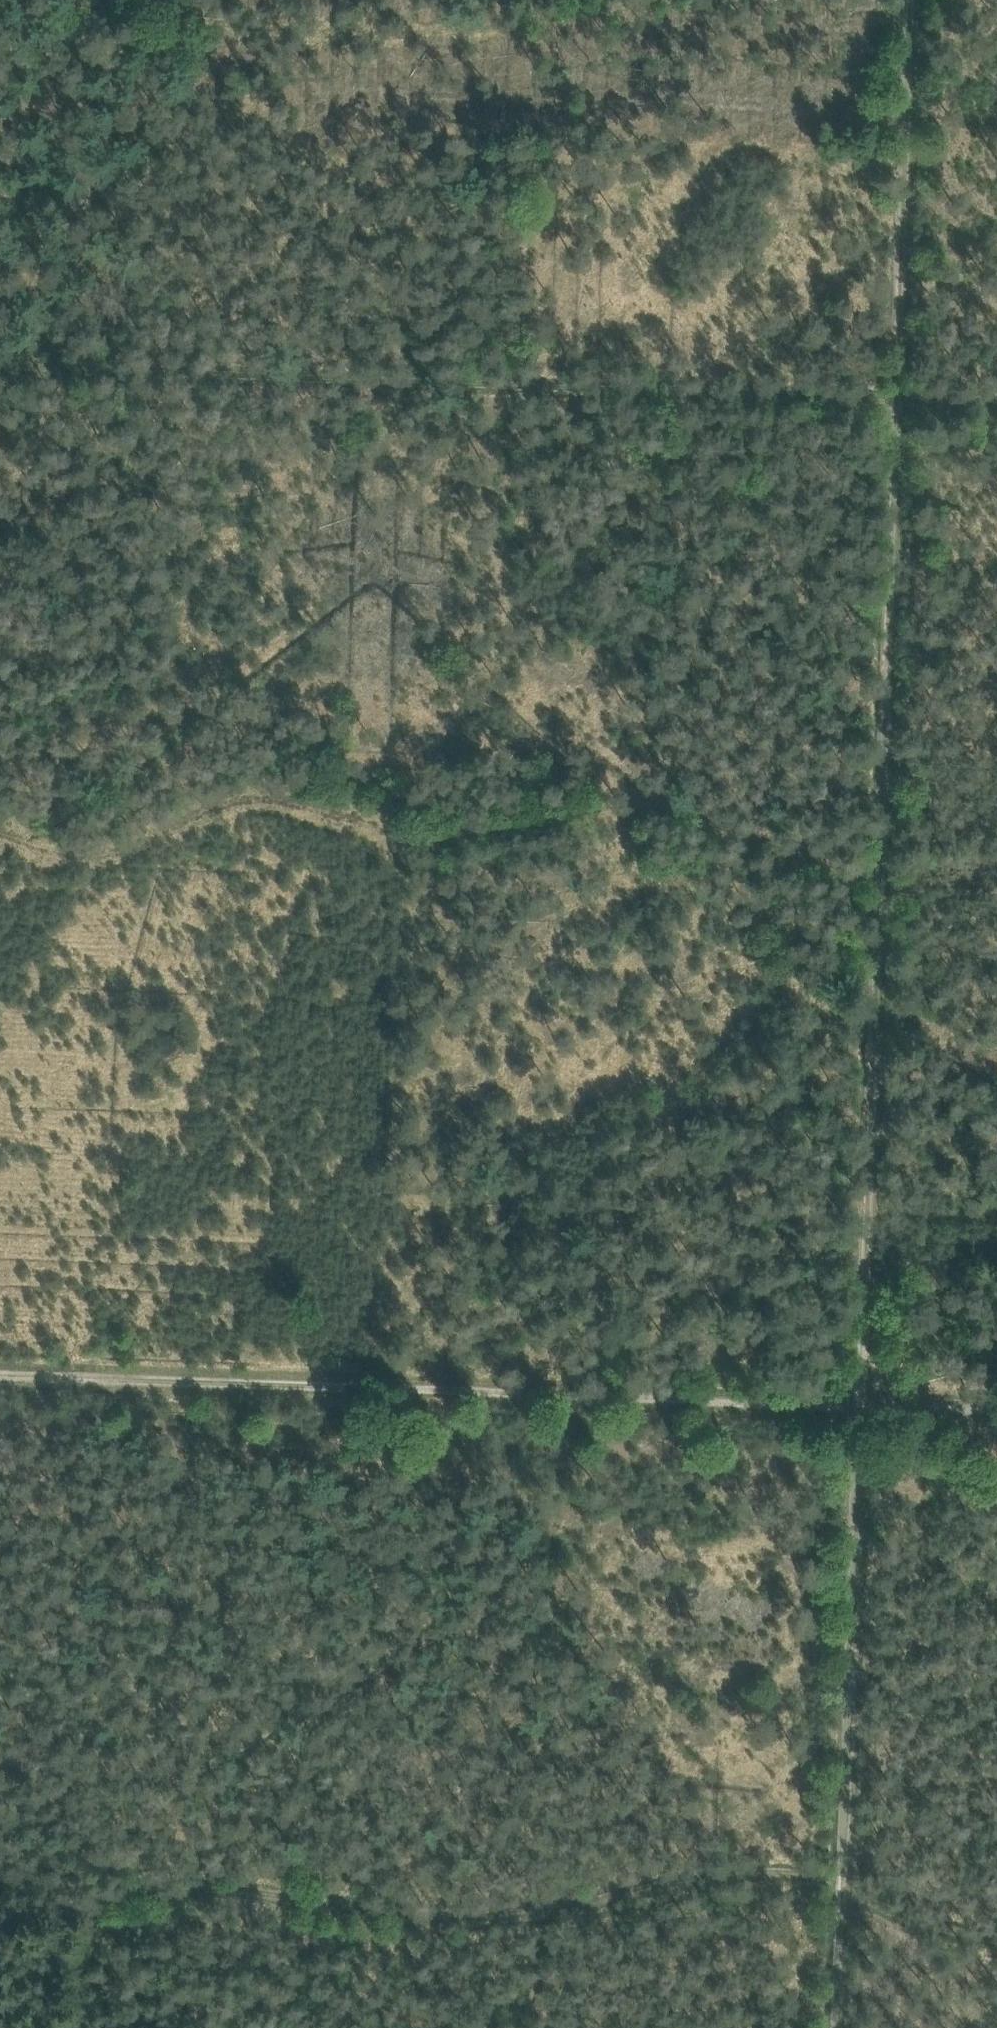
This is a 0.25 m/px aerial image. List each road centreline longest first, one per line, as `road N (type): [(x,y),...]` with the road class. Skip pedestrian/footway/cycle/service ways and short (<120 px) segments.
road 1 (track): [(996,1940),(964,1937),(793,1876),(505,1912),(357,1911),(188,1896),(89,1898),(0,1921)]
road 2 (track): [(996,1412),(0,1374)]
road 3 (track): [(889,391),(0,360)]

